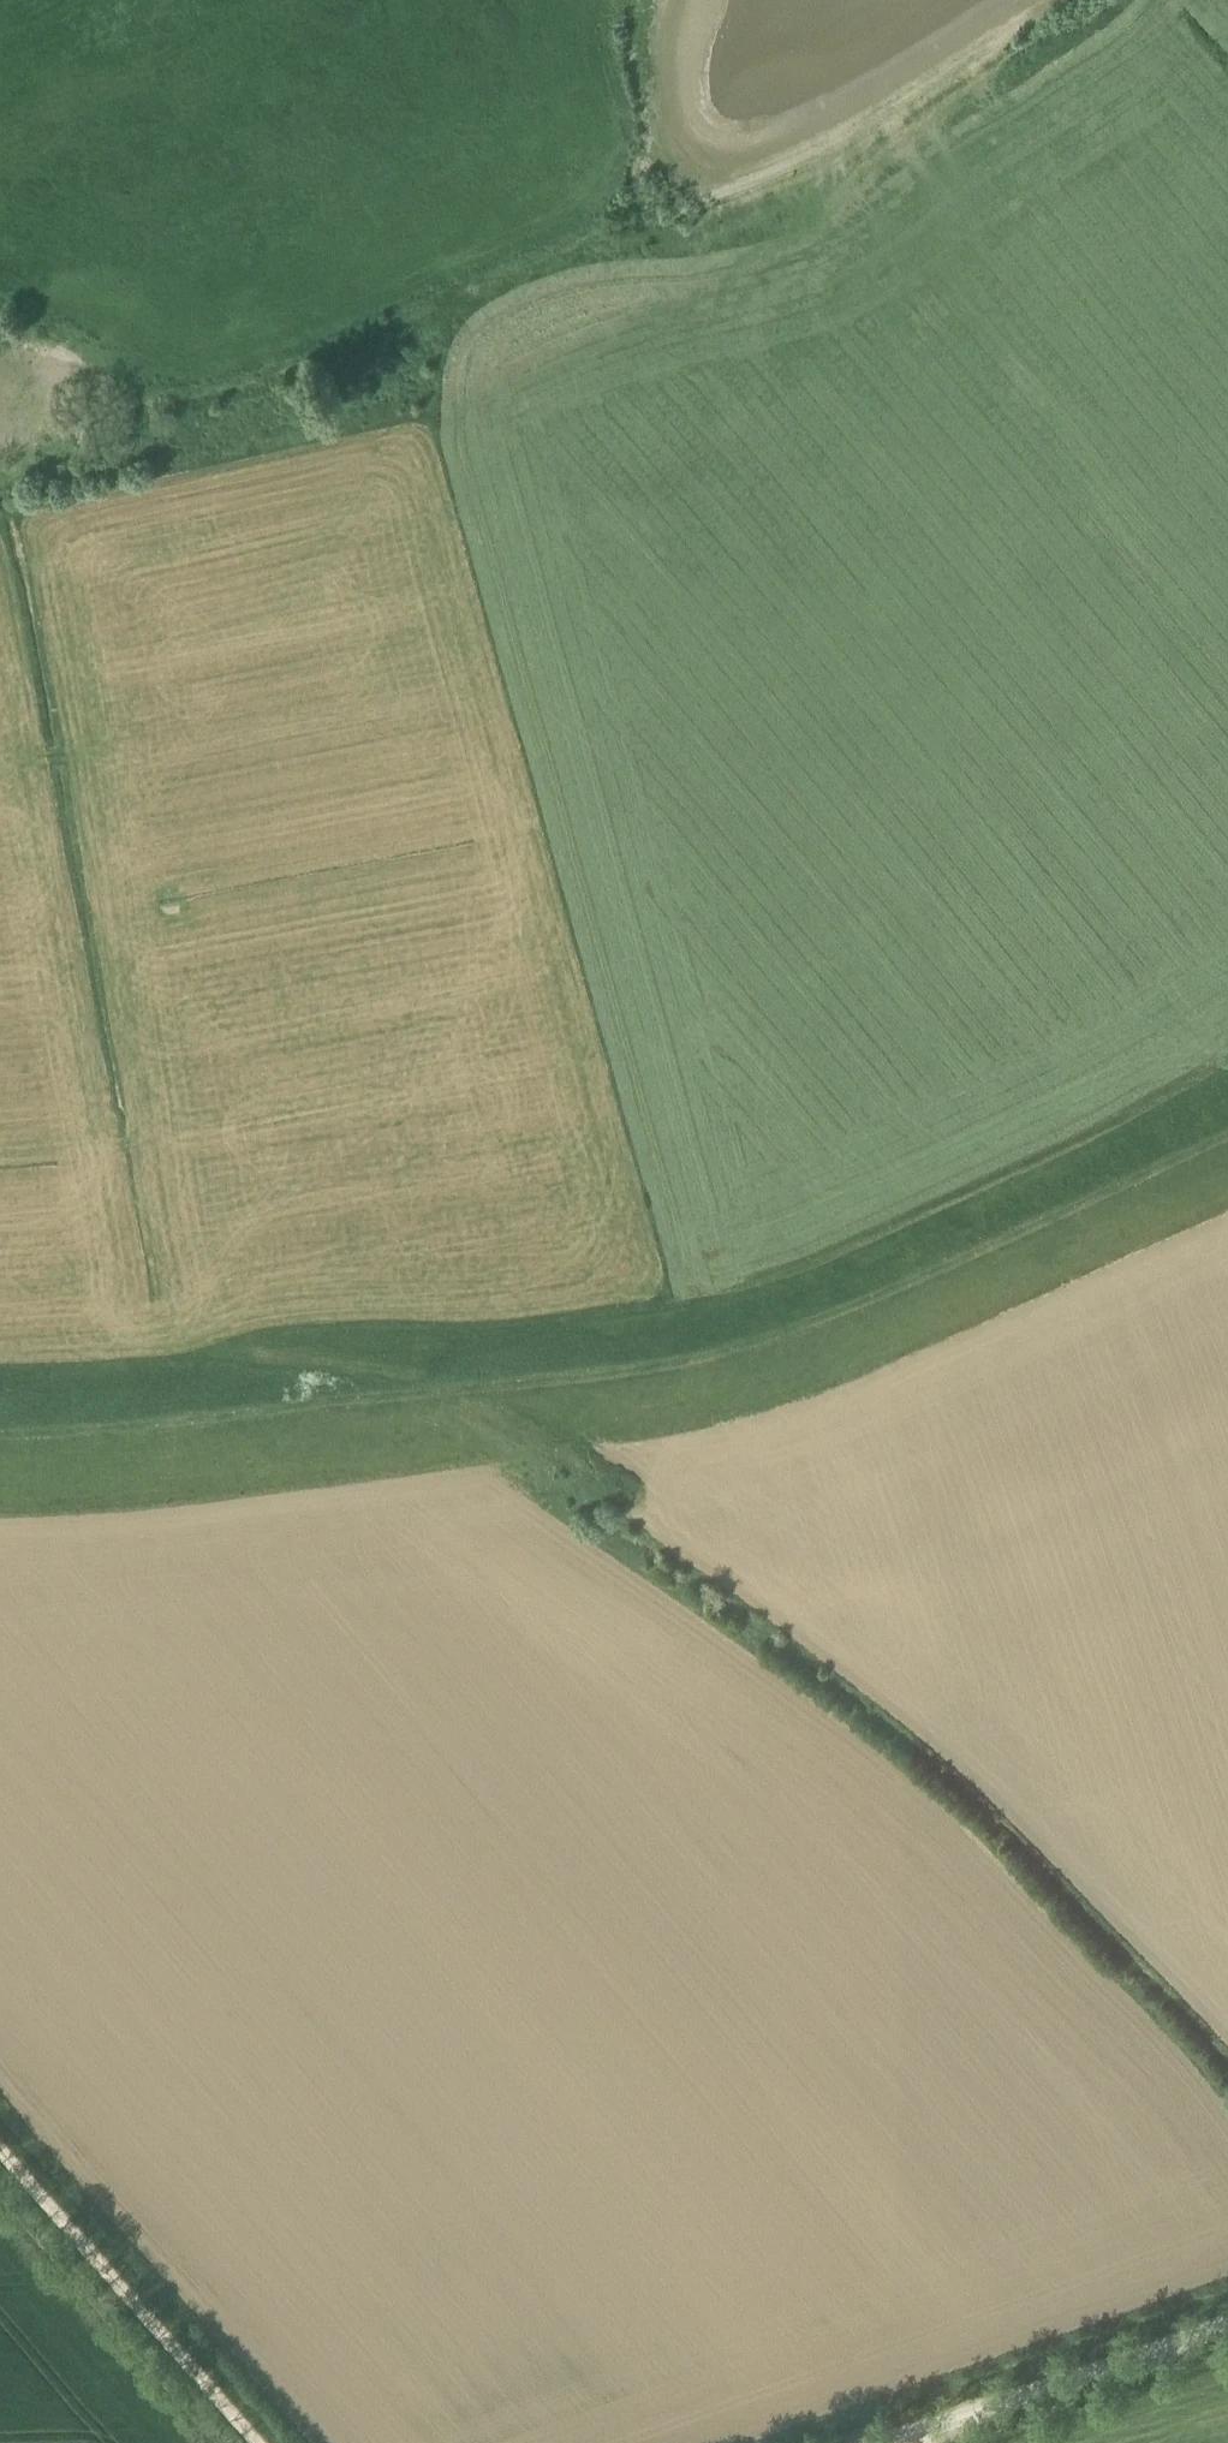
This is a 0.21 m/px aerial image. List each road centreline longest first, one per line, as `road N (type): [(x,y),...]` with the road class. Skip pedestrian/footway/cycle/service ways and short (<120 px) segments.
road 1 (track): [(0,1436),(711,1357),(871,1302),(1227,1139)]
road 2 (unclassified): [(0,2146),(258,2442)]
road 3 (unclassified): [(903,2442),(1227,2331)]

